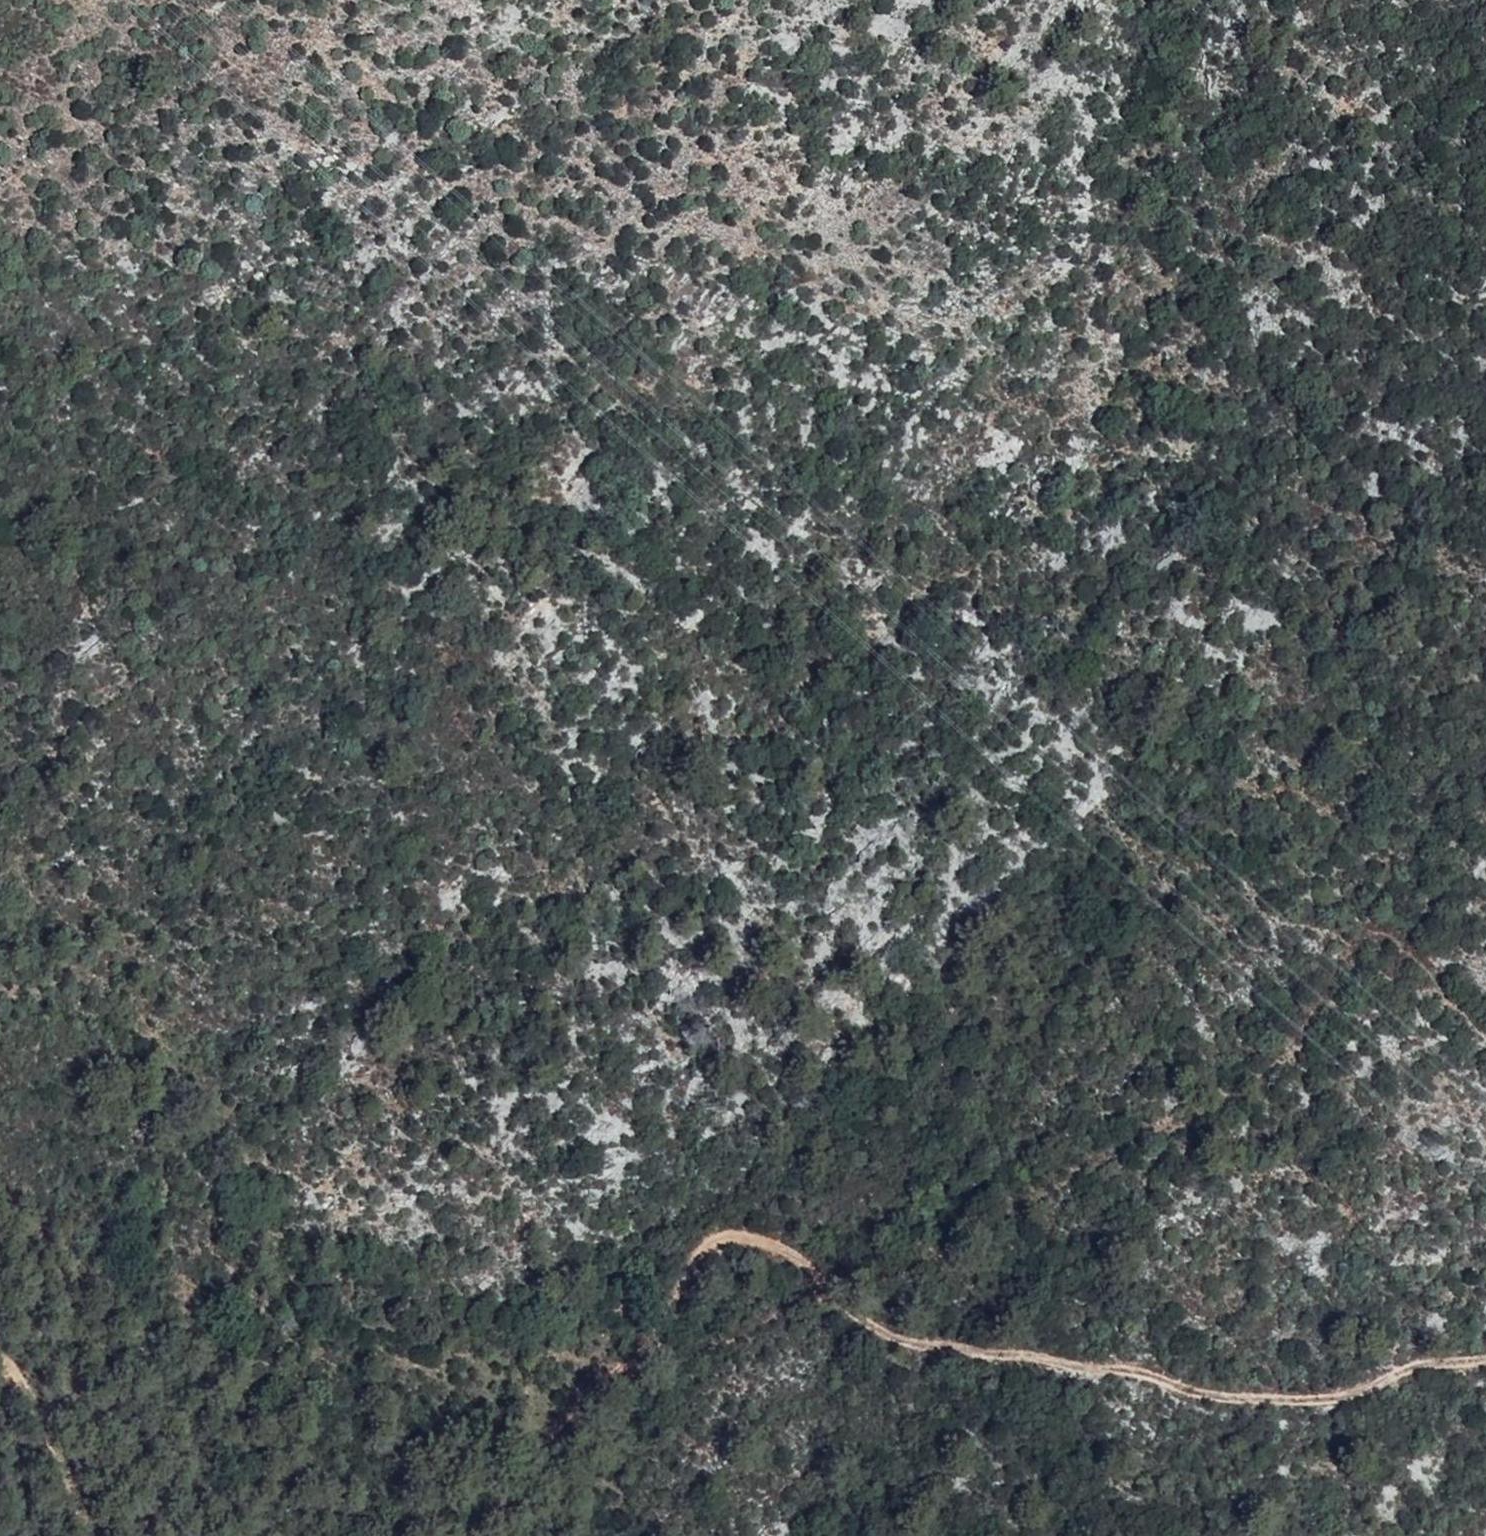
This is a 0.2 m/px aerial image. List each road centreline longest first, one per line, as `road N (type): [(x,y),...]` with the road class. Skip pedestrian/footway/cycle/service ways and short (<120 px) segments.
road 1 (track): [(478,1535),(662,1316),(705,1244),(754,1238),(791,1254),(895,1346),(1218,1398),(1331,1400),(1485,1358)]
road 2 (track): [(0,1299),(73,1378),(138,1535)]

